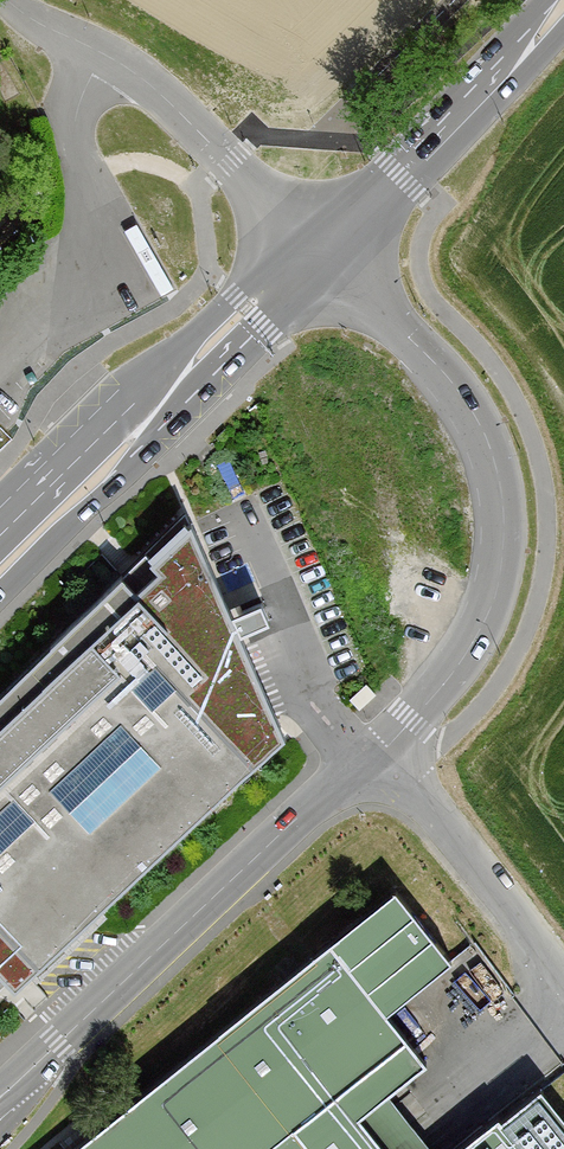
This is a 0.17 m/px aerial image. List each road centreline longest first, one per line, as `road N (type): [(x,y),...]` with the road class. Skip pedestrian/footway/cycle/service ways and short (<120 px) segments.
road 1 (unclassified): [(372,737),(428,680),(474,610),(488,566),(488,506),(471,441),(436,378),(320,256)]
road 2 (unclassified): [(372,737),(0,1091)]
road 3 (primary): [(0,564),(320,256)]
road 4 (unclassified): [(5,0),(47,37),(100,55),(156,98),(320,256)]
road 5 (primary): [(320,256),(563,6)]
road 6 (unclassified): [(563,980),(372,737)]
road 7 (unclassified): [(372,737),(301,674),(226,488)]

